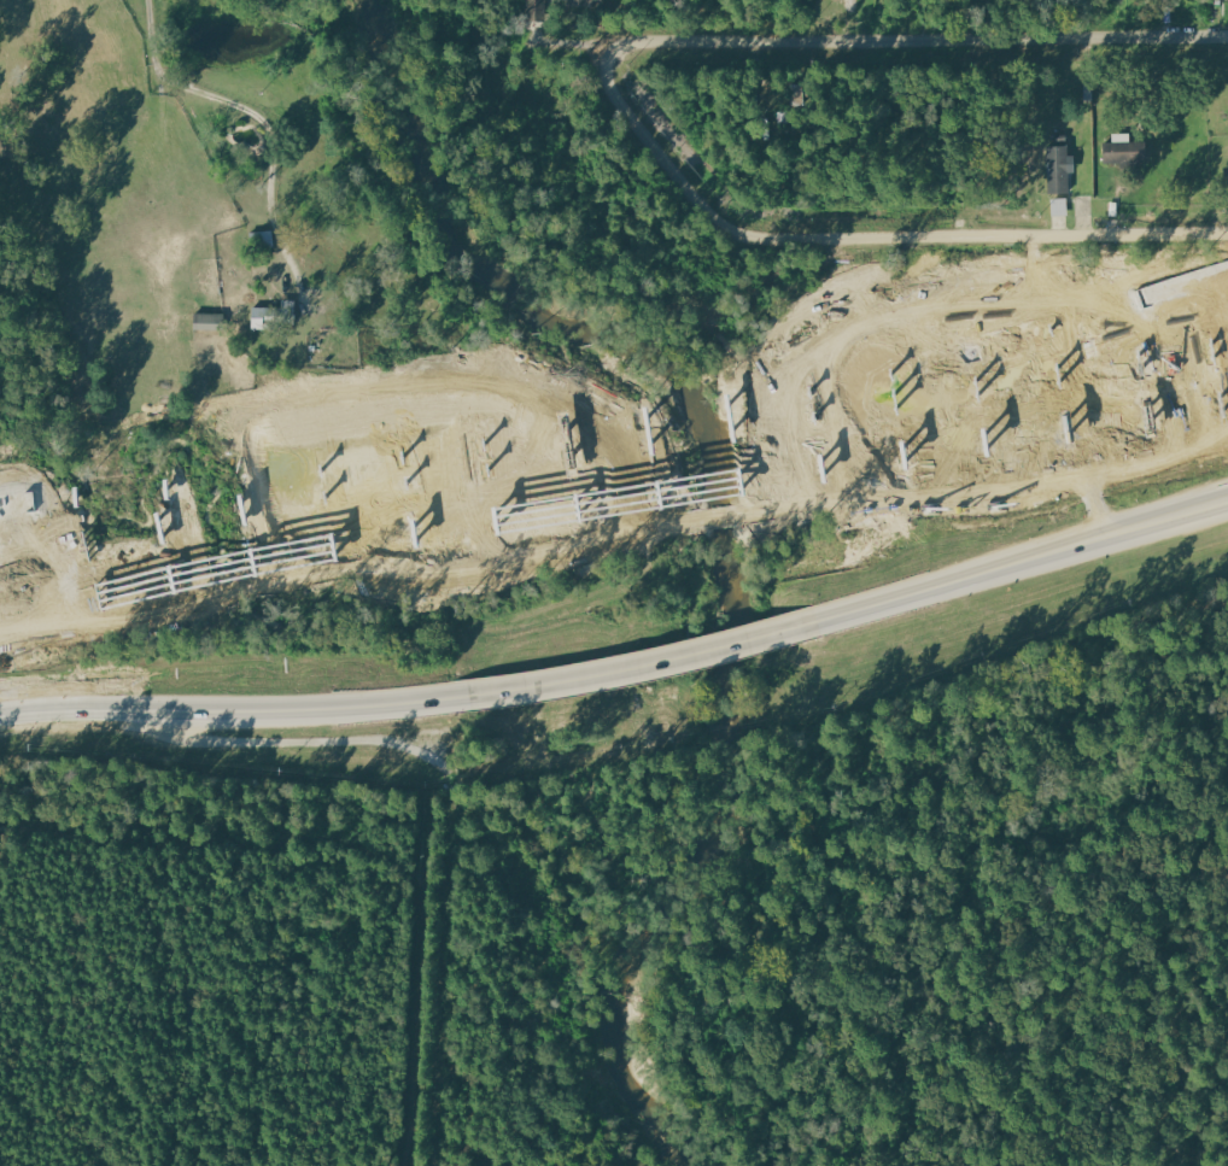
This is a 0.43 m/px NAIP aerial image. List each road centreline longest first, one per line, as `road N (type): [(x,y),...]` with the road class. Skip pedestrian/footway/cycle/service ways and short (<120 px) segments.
road 1 (motorway): [(1227,347),(692,428),(281,503),(87,547)]
road 2 (motorway): [(98,597),(583,500),(1227,401)]
road 3 (secondary): [(1152,297),(972,355),(808,392),(331,470),(31,504)]
road 4 (residential): [(626,46),(1227,38)]
road 5 (residential): [(1227,239),(730,238)]
road 6 (secondary): [(832,622),(1227,509)]
road 7 (secondary): [(59,716),(467,701)]
road 8 (secondary): [(467,701),(593,680),(832,622)]
road 9 (residential): [(626,46),(612,54),(607,75),(730,238)]

